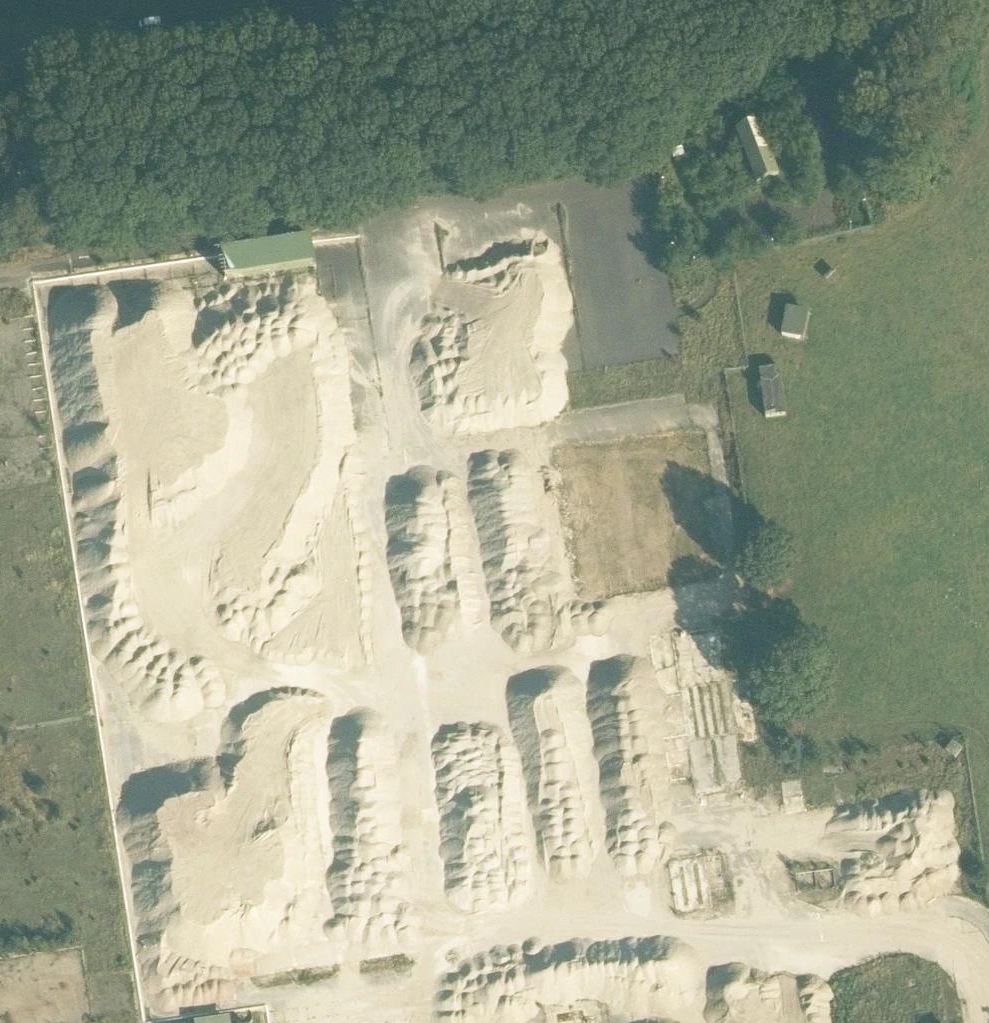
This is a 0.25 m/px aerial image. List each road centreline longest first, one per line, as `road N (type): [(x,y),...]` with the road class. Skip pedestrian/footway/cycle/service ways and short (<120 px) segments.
road 1 (tertiary): [(0,53),(349,0)]

